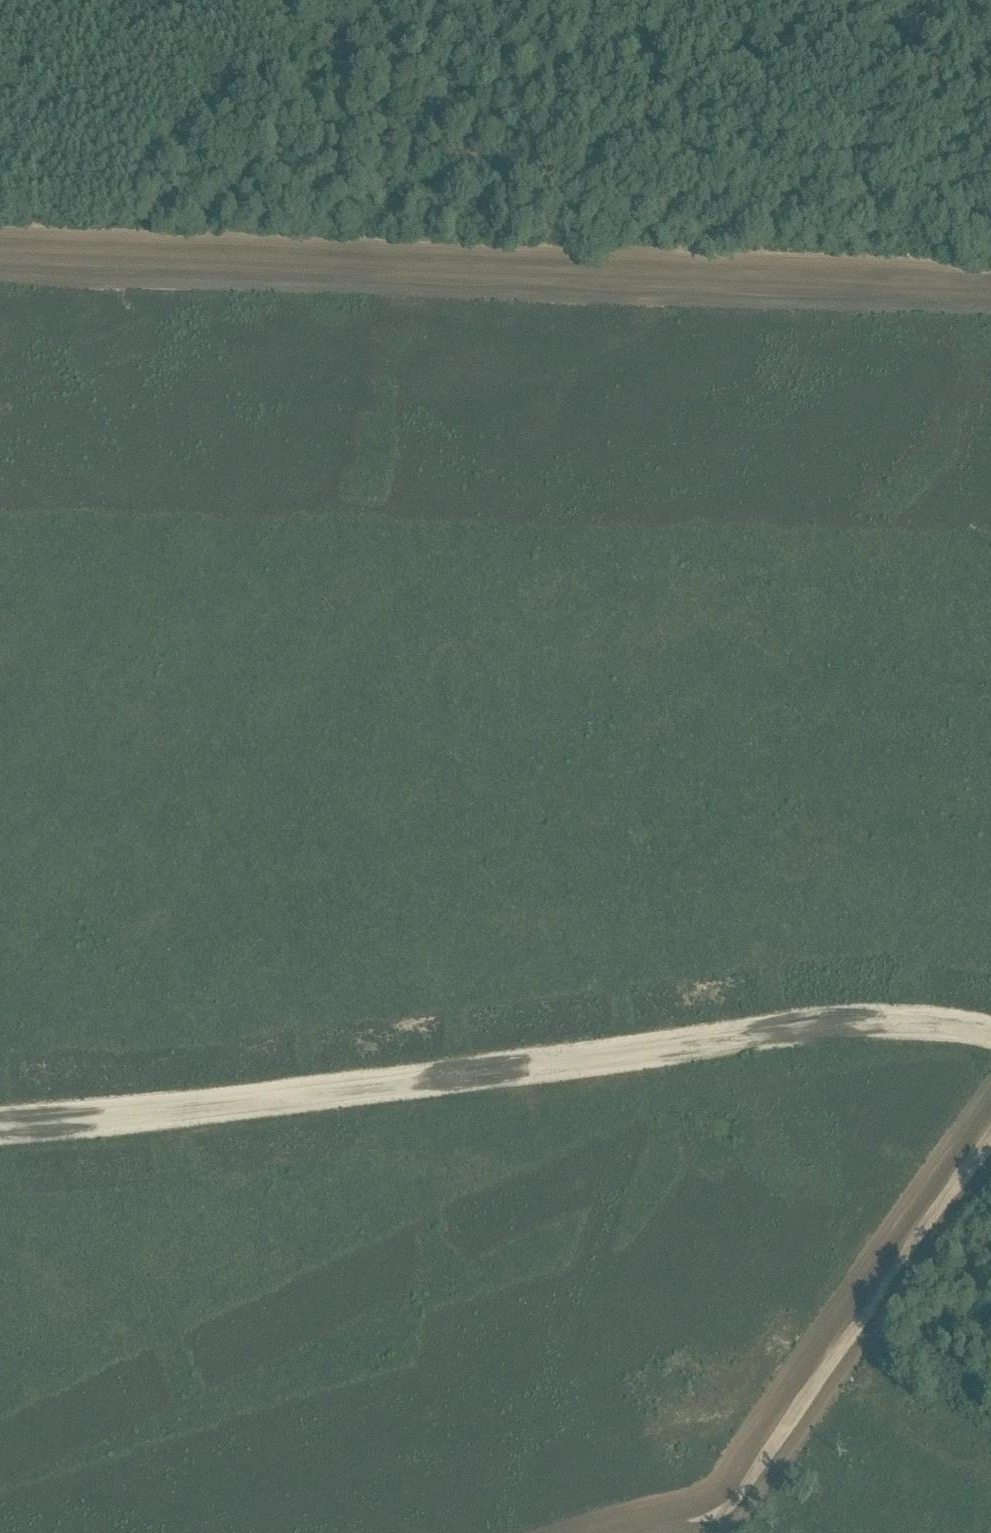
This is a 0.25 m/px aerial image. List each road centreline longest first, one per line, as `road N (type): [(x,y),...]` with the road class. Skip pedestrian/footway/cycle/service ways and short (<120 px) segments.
road 1 (track): [(990,1034),(851,1021),(0,1125)]
road 2 (track): [(0,253),(990,292)]
road 3 (track): [(709,1532),(990,1137)]
road 4 (track): [(733,1498),(596,1532)]

